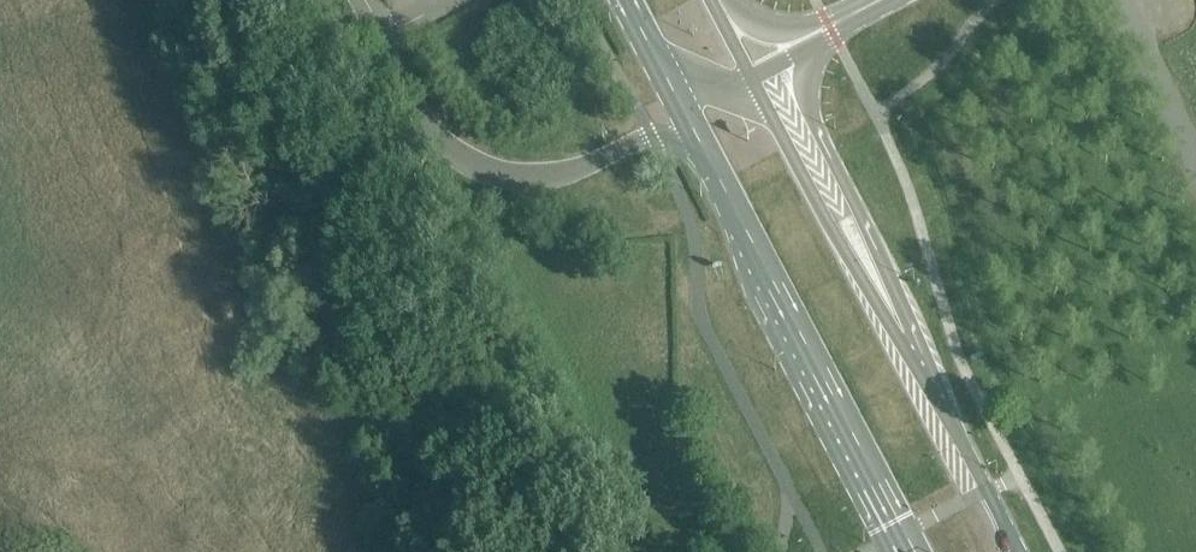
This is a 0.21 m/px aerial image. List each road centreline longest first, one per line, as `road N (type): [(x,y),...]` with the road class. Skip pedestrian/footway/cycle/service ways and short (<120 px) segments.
road 1 (primary): [(699,141),(910,551)]
road 2 (unclassified): [(365,0),(428,120),(473,163),(563,173),(652,135),(699,141)]
road 3 (secondary): [(912,347),(899,301),(806,106),(817,45)]
road 4 (primary): [(912,347),(838,239),(752,84)]
road 5 (primary): [(1013,551),(912,347)]
road 6 (residential): [(1116,0),(1195,166)]

